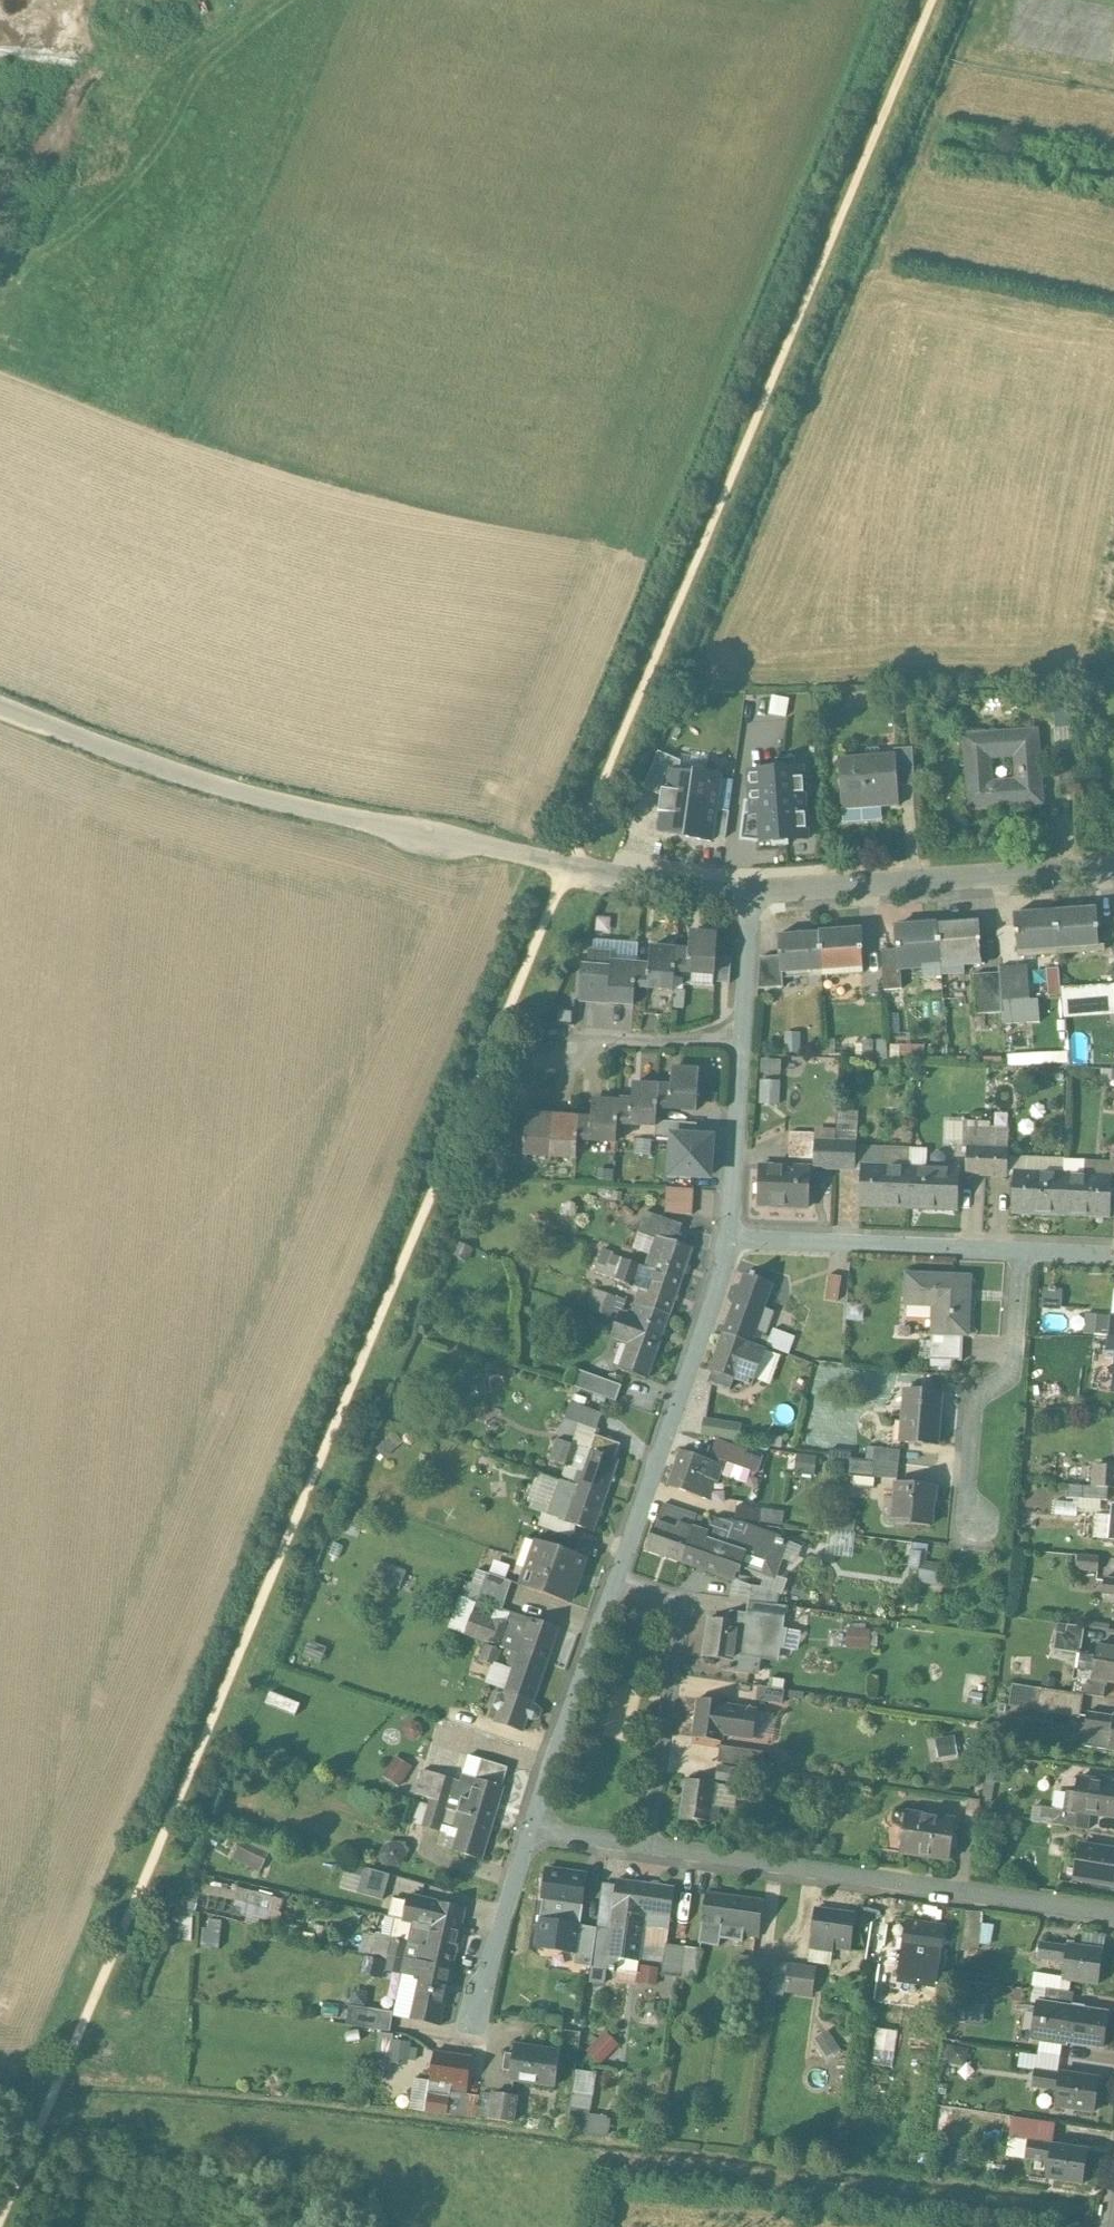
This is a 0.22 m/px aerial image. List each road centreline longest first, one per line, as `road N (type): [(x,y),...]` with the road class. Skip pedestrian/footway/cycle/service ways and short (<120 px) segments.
road 1 (unclassified): [(0,704),(148,763),(316,812),(752,890)]
road 2 (residential): [(727,1237),(532,1827)]
road 3 (residential): [(1113,1918),(532,1827)]
road 4 (unclassified): [(752,890),(1113,869)]
road 5 (residential): [(727,1237),(1021,1251)]
road 6 (residential): [(969,1516),(978,1401),(1015,1373),(1021,1251)]
road 7 (residential): [(532,1827),(473,2037)]
road 8 (residential): [(741,1040),(727,1237)]
road 9 (residential): [(741,1040),(585,1035)]
road 10 (residential): [(752,890),(741,1040)]

